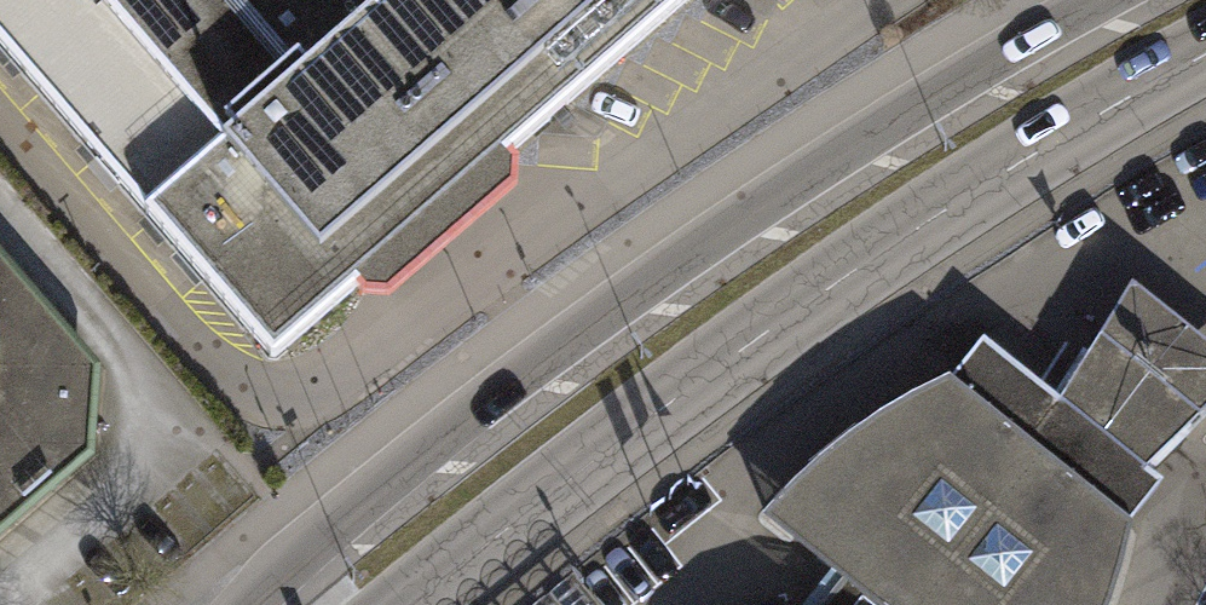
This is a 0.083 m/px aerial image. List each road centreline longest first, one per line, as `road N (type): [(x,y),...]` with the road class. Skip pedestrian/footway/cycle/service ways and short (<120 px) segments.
road 1 (tertiary): [(1104,0),(669,255),(465,410),(250,604)]
road 2 (tertiary): [(406,604),(667,396),(863,261),(1205,57)]

